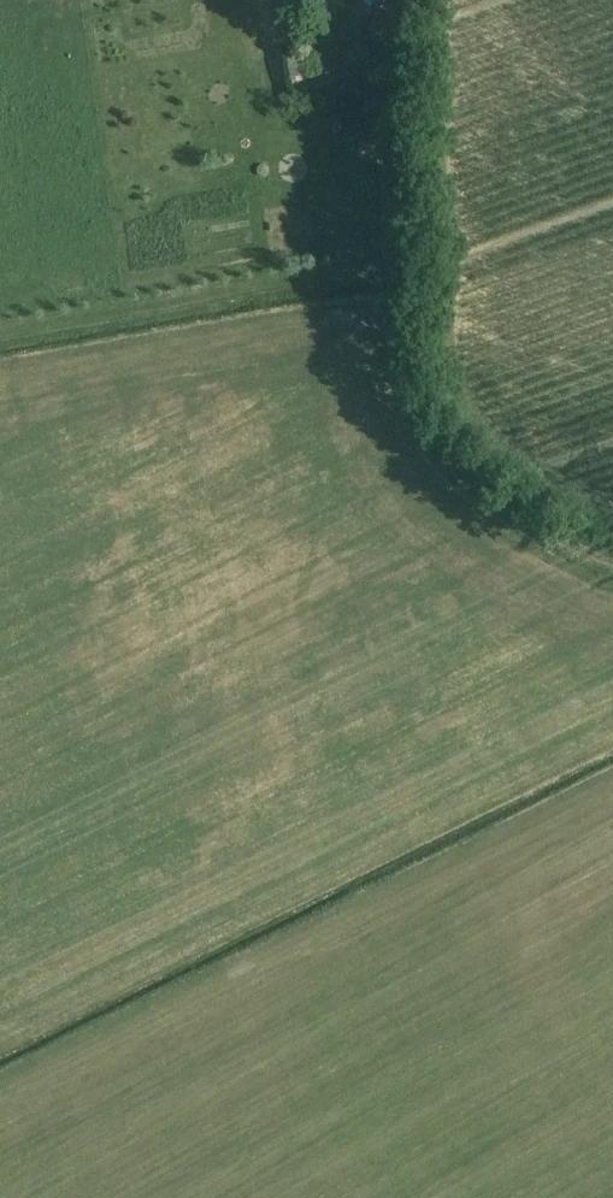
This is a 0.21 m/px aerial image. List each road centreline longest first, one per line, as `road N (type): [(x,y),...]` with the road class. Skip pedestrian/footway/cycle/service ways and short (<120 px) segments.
road 1 (track): [(612,567),(450,471),(415,416),(402,330),(401,0)]

